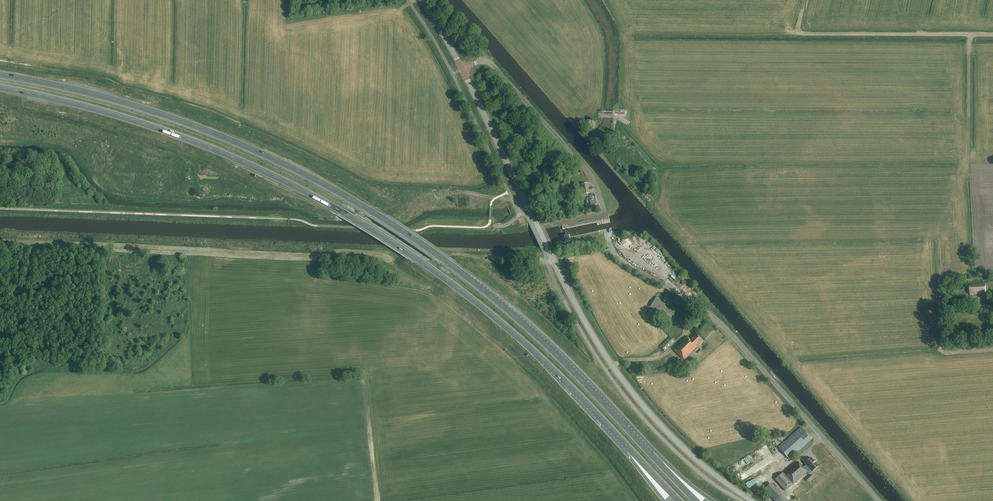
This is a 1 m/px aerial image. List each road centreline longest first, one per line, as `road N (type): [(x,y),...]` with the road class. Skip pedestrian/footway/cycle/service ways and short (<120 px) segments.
road 1 (trunk): [(642,444),(506,308),(352,199),(170,117),(0,75)]
road 2 (trunk): [(0,87),(165,131),(314,196),(478,304),(626,444)]
road 3 (tertiary): [(551,254),(625,384),(687,452),(749,500)]
road 4 (unclassified): [(880,500),(719,323),(675,289)]
road 5 (tertiary): [(551,254),(463,70),(419,0)]
road 6 (track): [(940,281),(943,351),(992,350)]

